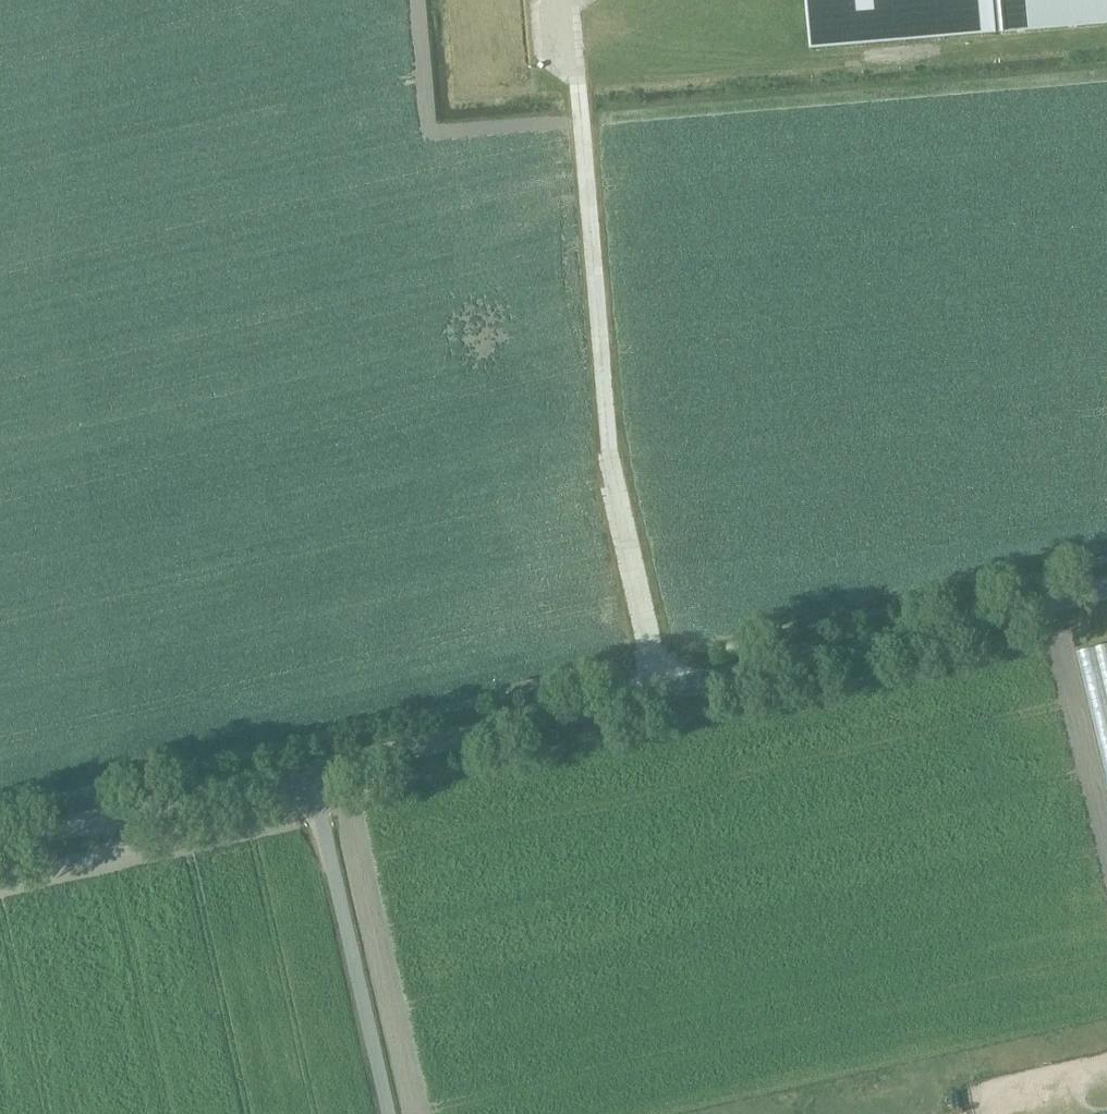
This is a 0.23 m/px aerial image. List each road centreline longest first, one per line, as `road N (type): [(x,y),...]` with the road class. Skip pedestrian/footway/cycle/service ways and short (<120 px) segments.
road 1 (unclassified): [(0,846),(1106,590)]

